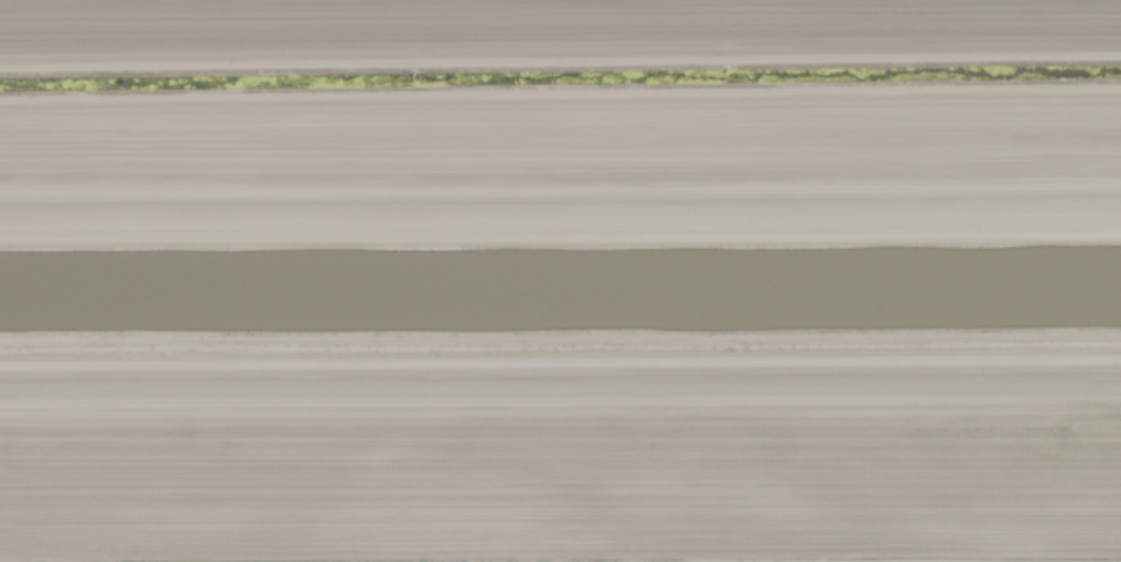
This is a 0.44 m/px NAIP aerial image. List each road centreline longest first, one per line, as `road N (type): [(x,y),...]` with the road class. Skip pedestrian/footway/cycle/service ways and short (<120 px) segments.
road 1 (track): [(0,197),(1120,185)]
road 2 (track): [(0,350),(1120,345)]

